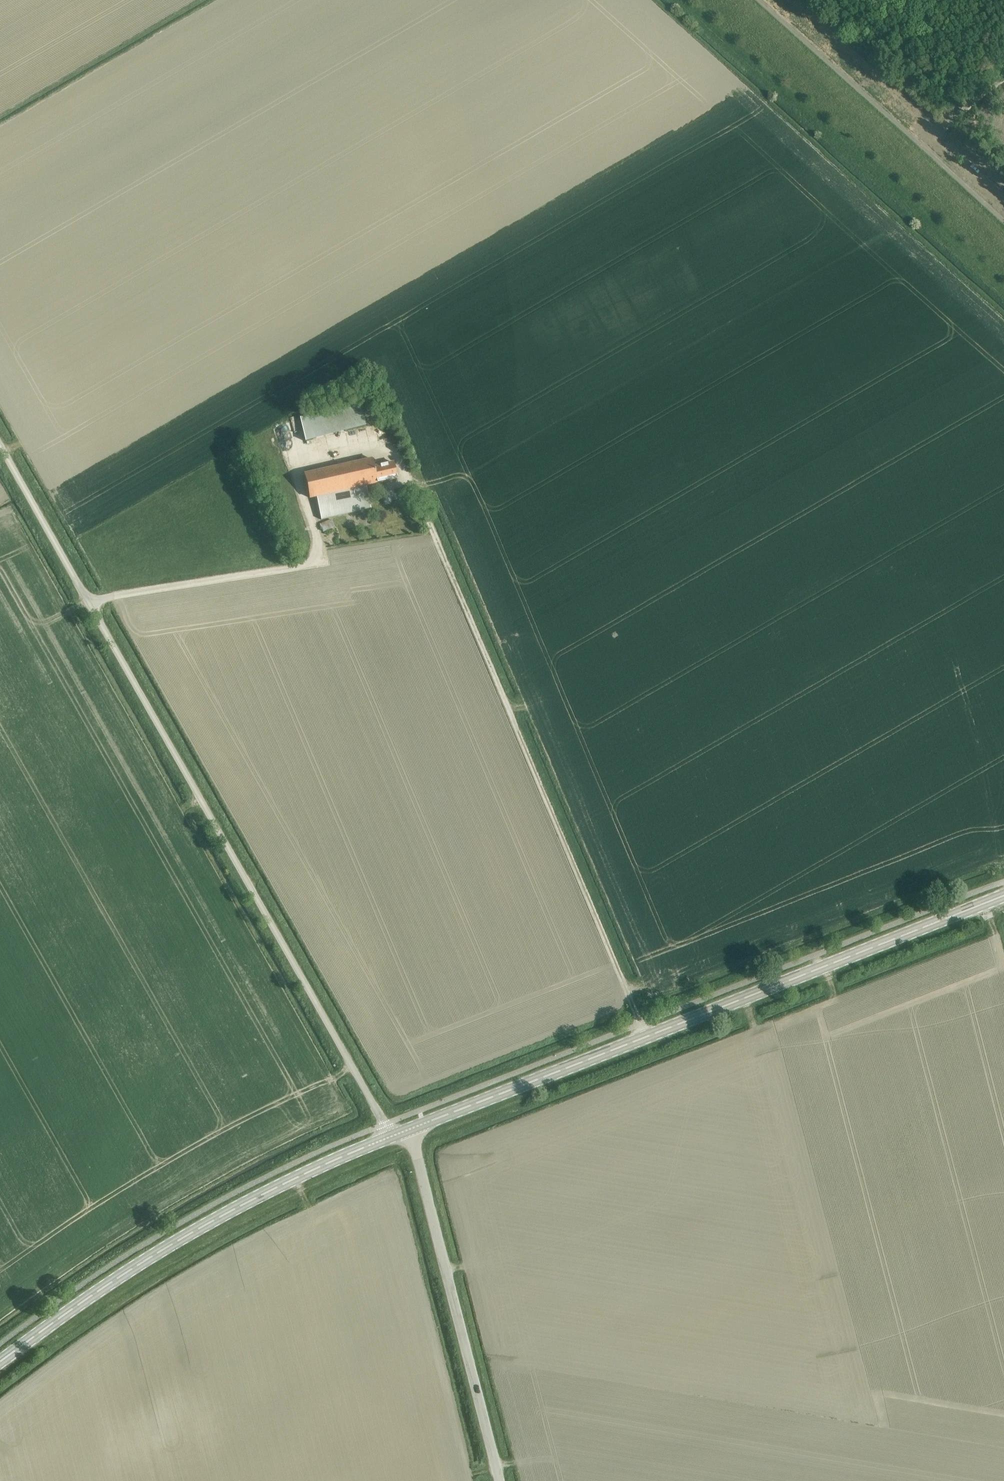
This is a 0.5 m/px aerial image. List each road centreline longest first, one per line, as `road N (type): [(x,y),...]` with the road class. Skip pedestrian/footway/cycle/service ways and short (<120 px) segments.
road 1 (unclassified): [(389,1137),(0,445)]
road 2 (secondary): [(410,1129),(1003,895)]
road 3 (secondary): [(0,1360),(189,1232),(389,1137)]
road 4 (unclassified): [(501,1480),(410,1129)]
road 5 (unclassified): [(1003,224),(759,0)]

